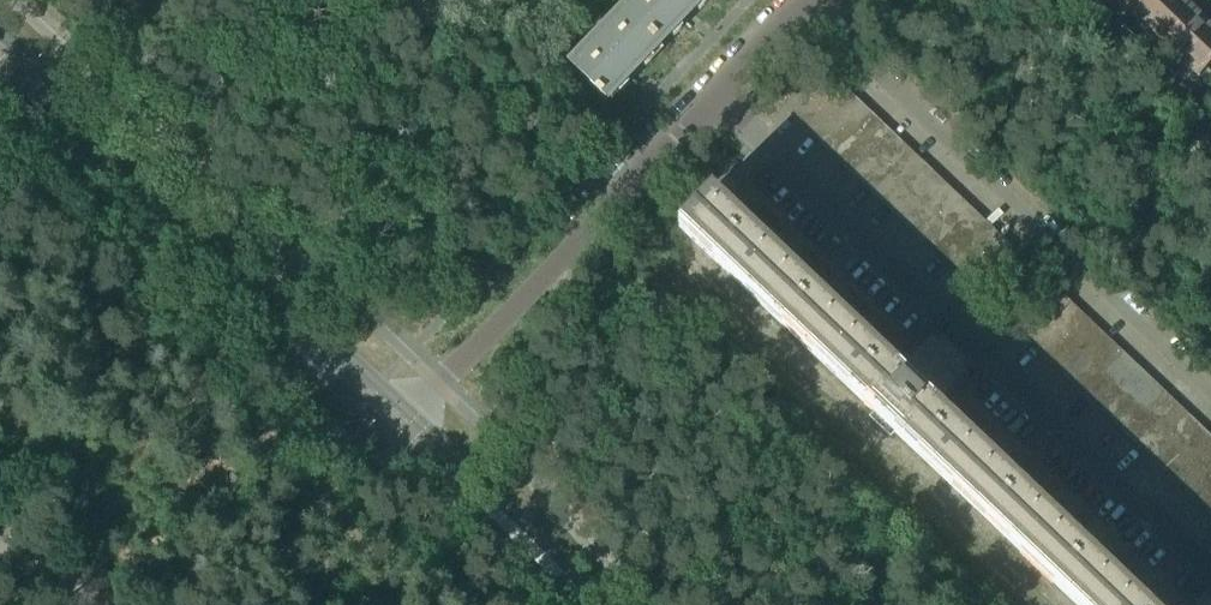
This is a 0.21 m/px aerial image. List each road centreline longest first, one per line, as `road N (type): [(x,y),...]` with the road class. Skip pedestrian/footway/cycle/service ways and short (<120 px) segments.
road 1 (residential): [(1210,573),(710,95)]
road 2 (secondary): [(404,427),(0,56)]
road 3 (residential): [(404,427),(710,95)]
road 4 (secondary): [(594,604),(404,427)]
road 5 (residential): [(710,95),(800,0)]

